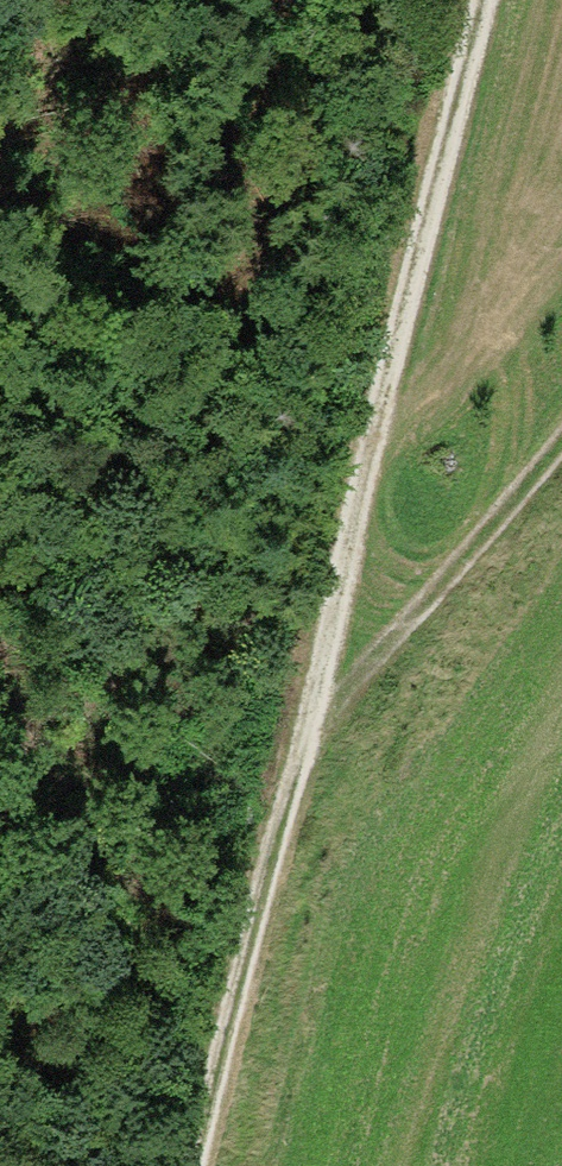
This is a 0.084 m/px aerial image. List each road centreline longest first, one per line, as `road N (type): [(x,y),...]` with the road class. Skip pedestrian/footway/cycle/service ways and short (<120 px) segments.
road 1 (track): [(473,0),(184,1165)]
road 2 (track): [(283,750),(338,703),(561,428)]

